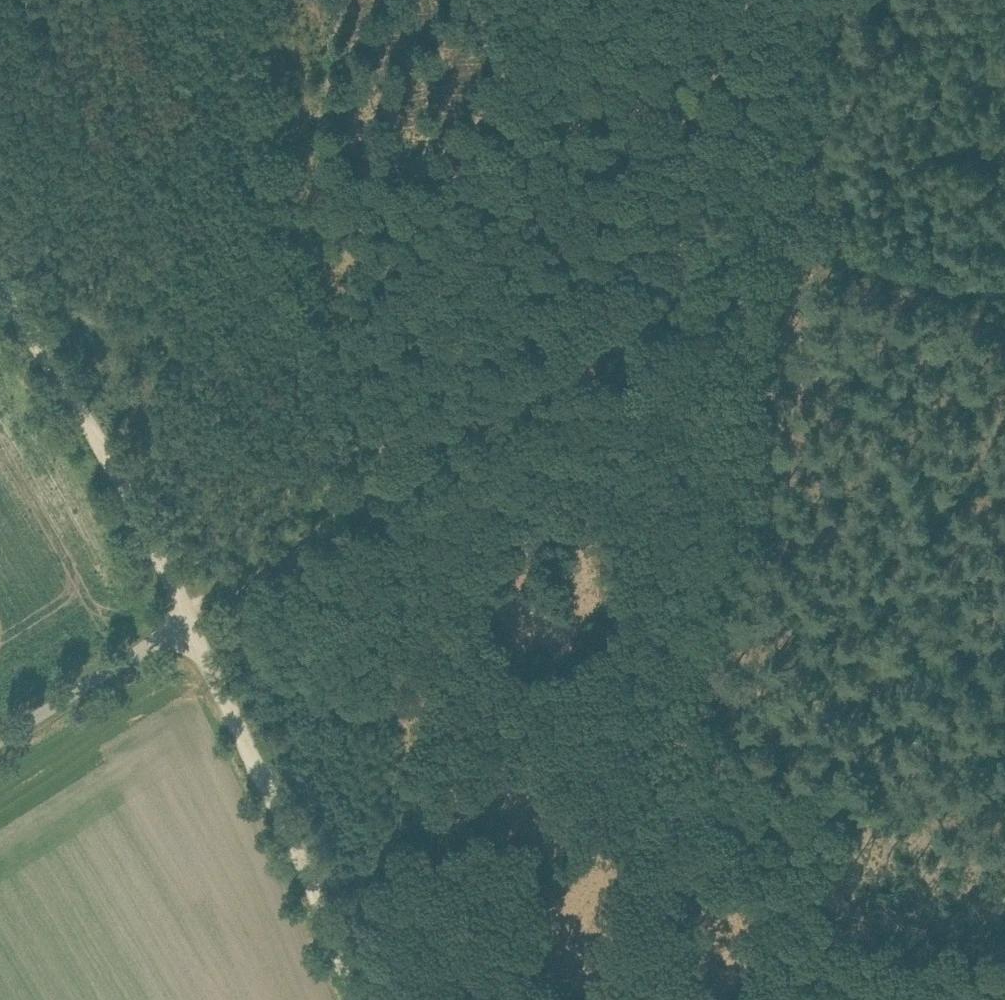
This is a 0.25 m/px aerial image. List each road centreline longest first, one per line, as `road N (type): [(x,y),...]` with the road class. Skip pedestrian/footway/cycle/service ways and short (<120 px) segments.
road 1 (track): [(353,999),(189,618),(0,273)]
road 2 (track): [(631,999),(789,246)]
road 3 (track): [(789,246),(817,145),(840,0)]
road 4 (unclassified): [(0,743),(189,618)]

